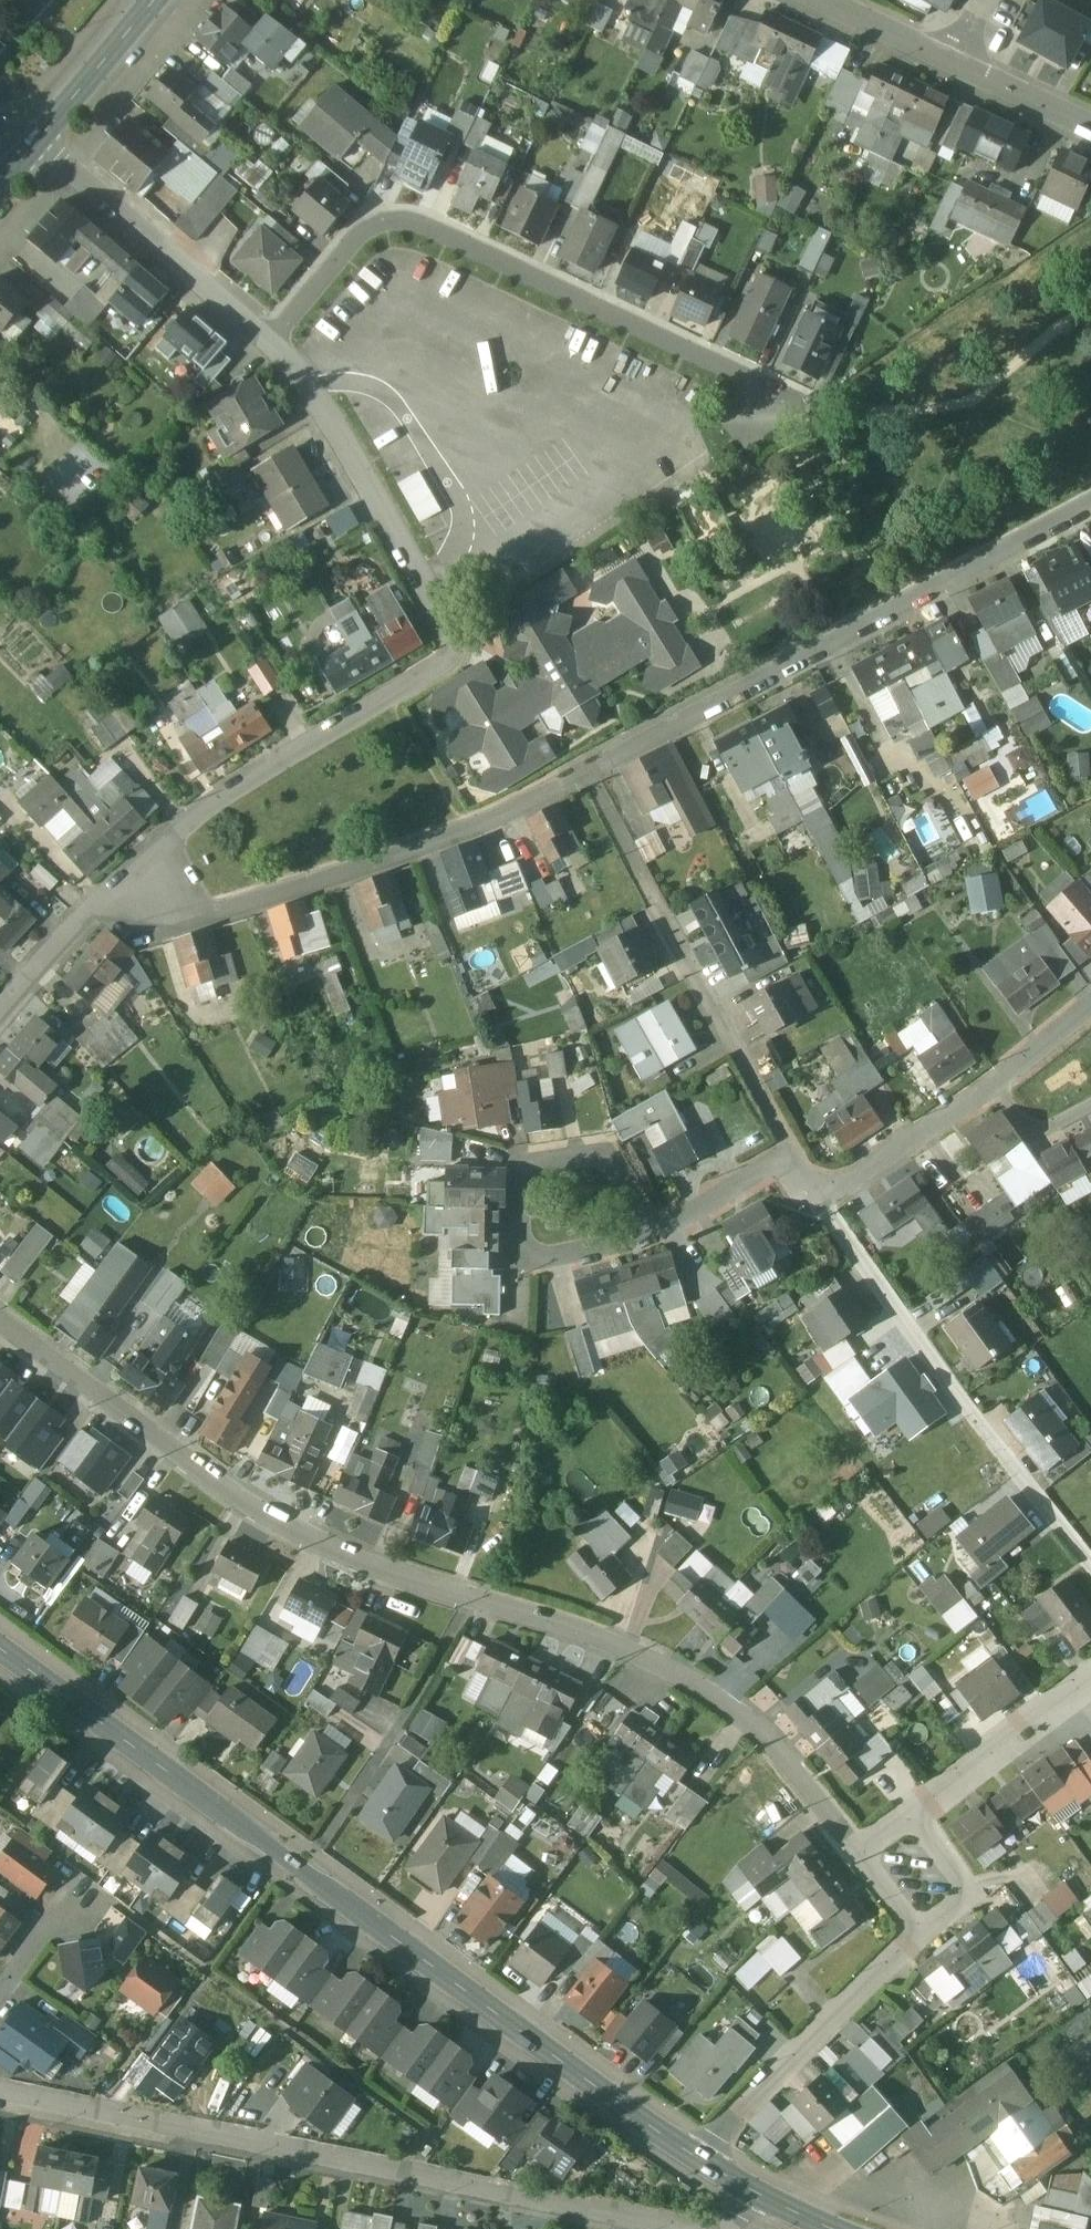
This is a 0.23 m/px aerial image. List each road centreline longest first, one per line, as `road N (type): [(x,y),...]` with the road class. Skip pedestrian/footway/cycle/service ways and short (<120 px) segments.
road 1 (residential): [(859,1852),(741,1712),(614,1644),(390,1576),(307,1540),(241,1502),(0,1321)]
road 2 (tertiary): [(693,2155),(0,1650)]
road 3 (residential): [(271,339),(343,443),(452,647),(192,817),(132,875)]
road 4 (residential): [(673,2228),(0,2095)]
road 5 (residential): [(271,339),(362,232),(384,219),(406,221),(462,239),(781,397)]
road 6 (residential): [(583,770),(1090,504)]
road 7 (residential): [(132,875),(181,919),(482,824),(583,770)]
road 8 (residential): [(820,1200),(959,1400),(1090,1562)]
road 9 (residential): [(790,1149),(583,770)]
road 10 (residential): [(649,1233),(579,1252),(517,1253),(521,1163),(584,1153),(612,1167)]
road 11 (residential): [(693,2155),(914,1928)]
road 12 (residential): [(41,137),(271,339)]
road 13 (residential): [(1090,1680),(910,1815)]
road 14 (residential): [(995,1082),(820,1200)]
road 15 (residential): [(0,1007),(132,875)]
road 16 (tertiary): [(41,137),(155,0)]
road 17 (residential): [(790,1149),(649,1233)]
road 18 (residential): [(914,1928),(965,1892),(910,1815)]
road 19 (residential): [(947,60),(1090,123)]
road 20 (residential): [(821,0),(947,60)]
road 21 (residential): [(995,1082),(1037,1139),(1090,1112)]
road 22 (residential): [(1090,1000),(995,1082)]
road 23 (residential): [(0,1990),(73,1892)]

